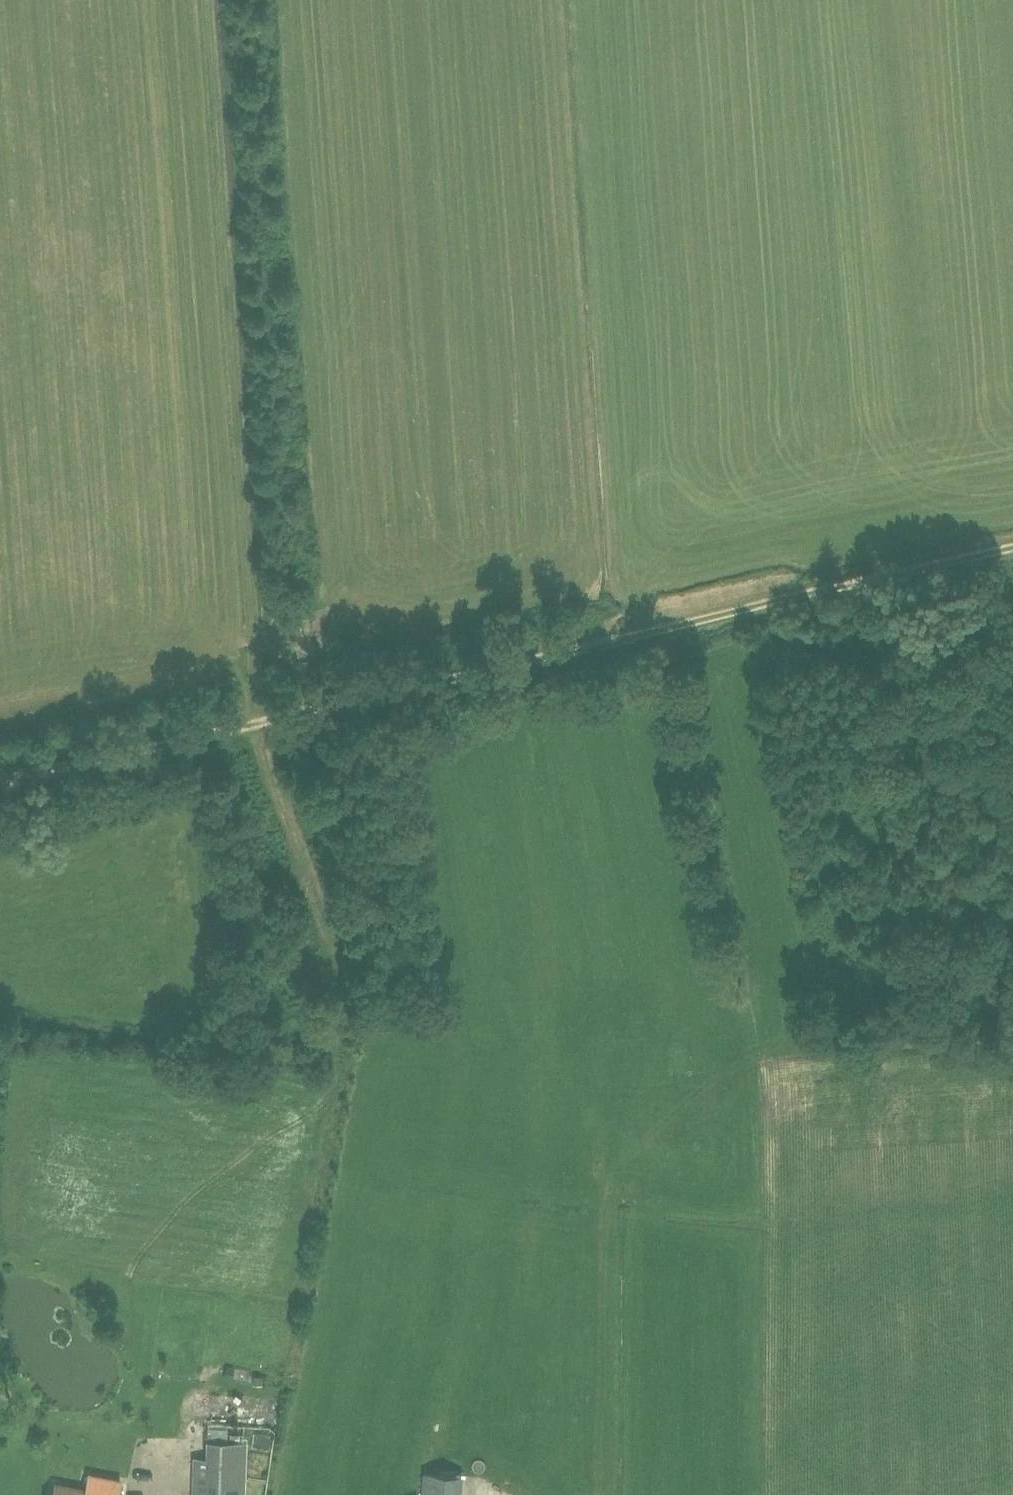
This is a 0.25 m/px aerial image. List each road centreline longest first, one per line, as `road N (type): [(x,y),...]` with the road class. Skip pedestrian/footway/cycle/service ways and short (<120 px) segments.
road 1 (track): [(1012,548),(0,783)]

